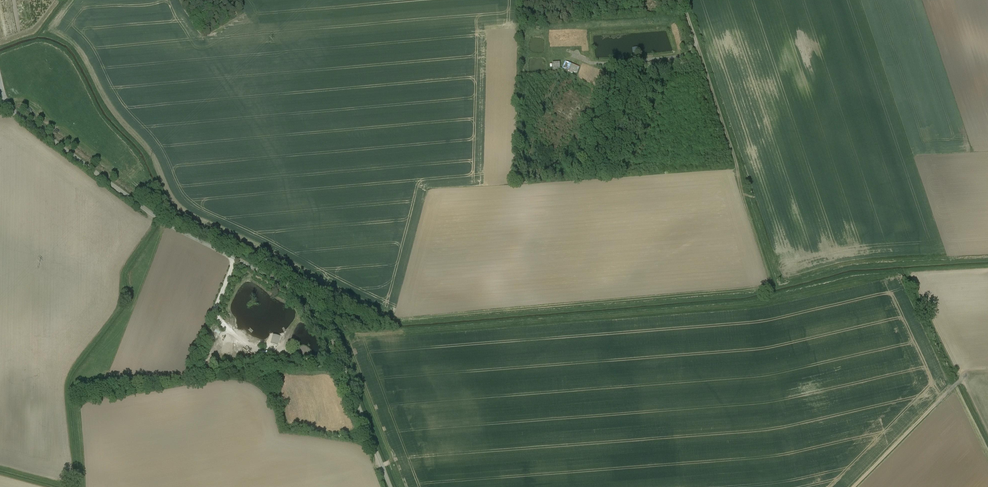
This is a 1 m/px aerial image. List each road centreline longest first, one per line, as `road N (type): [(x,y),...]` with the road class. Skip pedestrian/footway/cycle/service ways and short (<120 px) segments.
road 1 (unclassified): [(1,90),(13,111),(157,221),(313,299),(392,486)]
road 2 (track): [(854,486),(961,378)]

